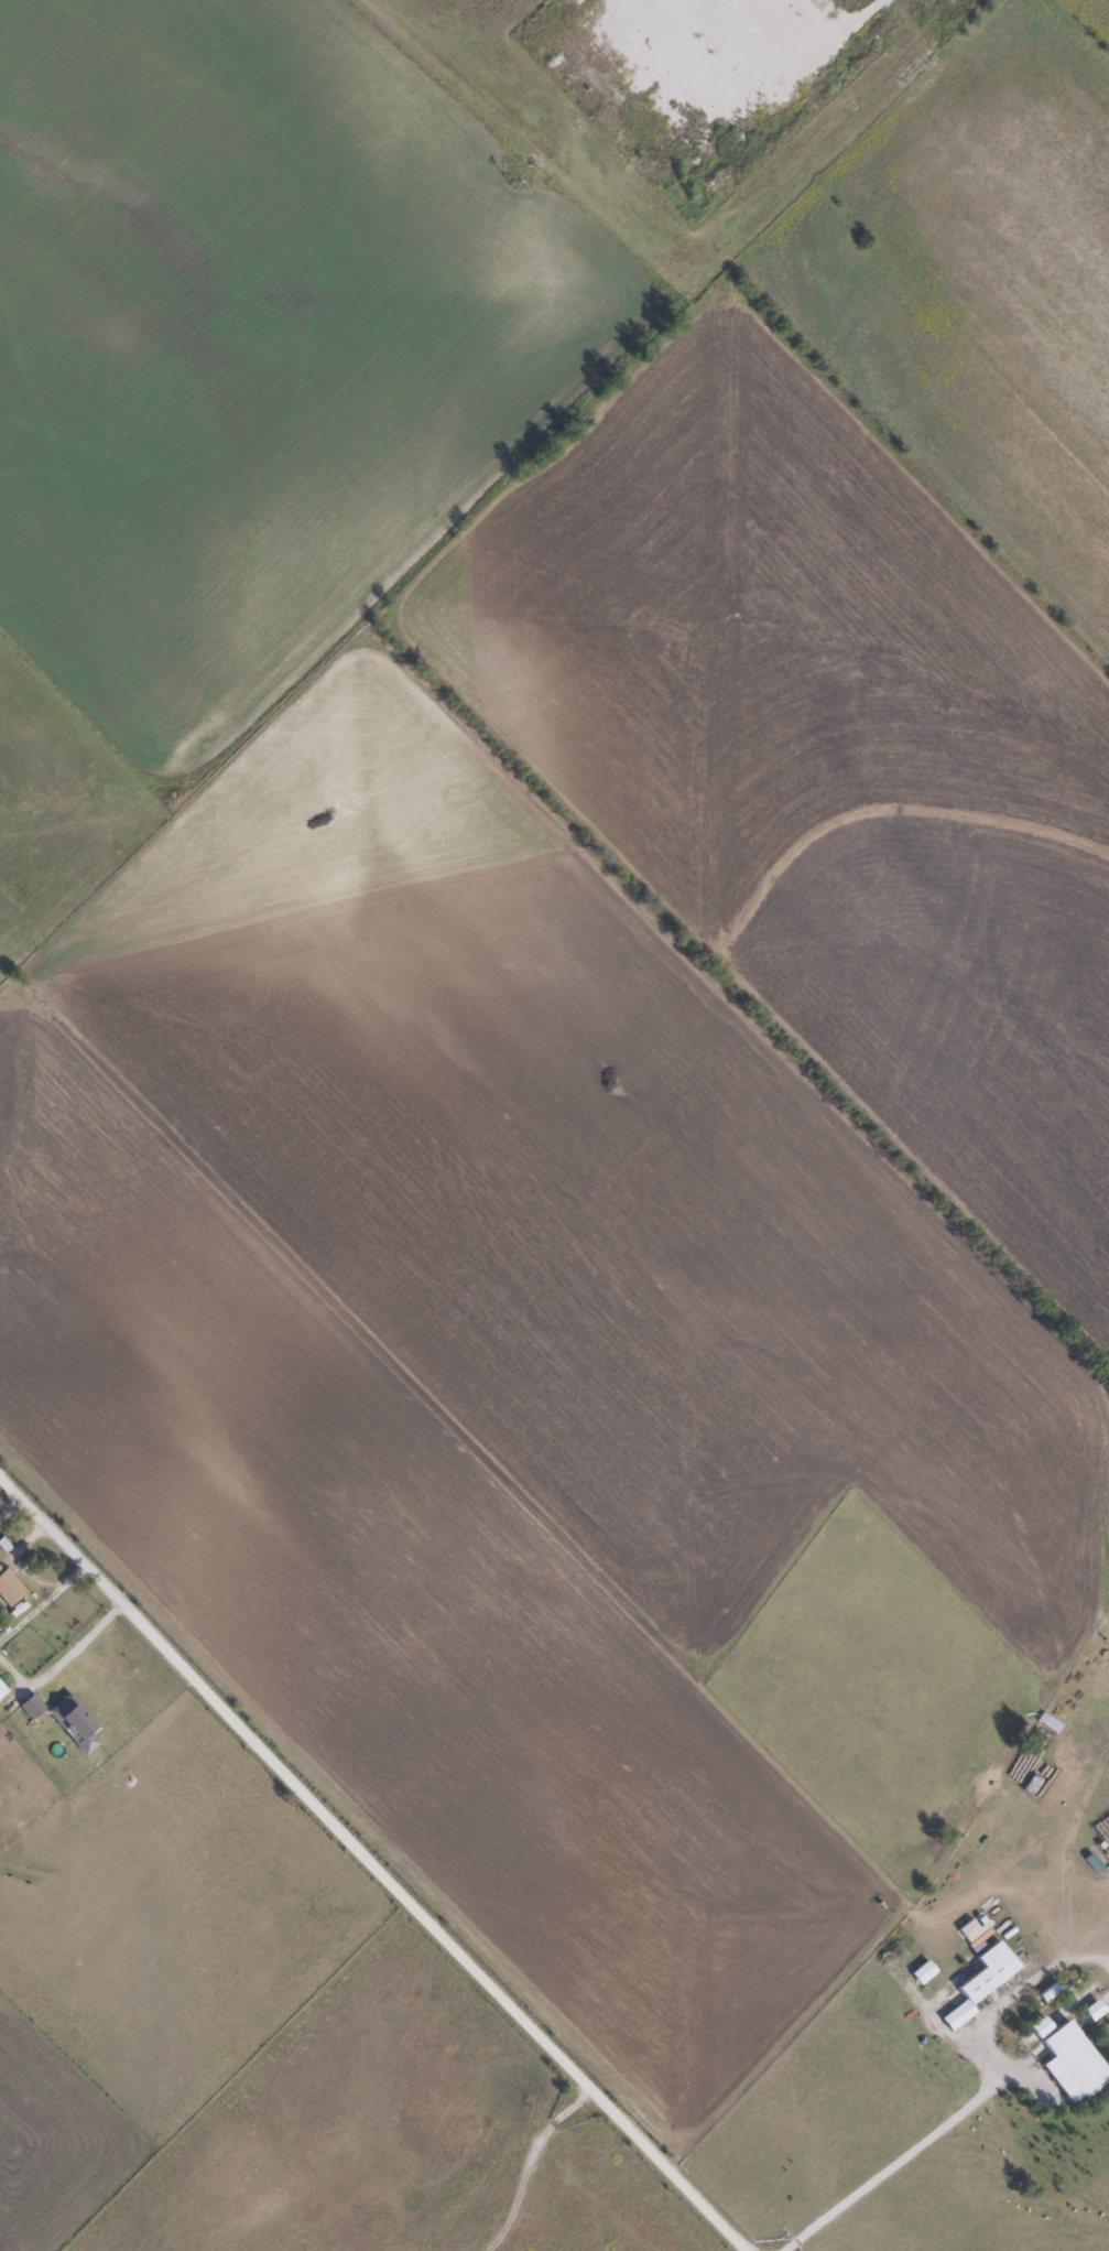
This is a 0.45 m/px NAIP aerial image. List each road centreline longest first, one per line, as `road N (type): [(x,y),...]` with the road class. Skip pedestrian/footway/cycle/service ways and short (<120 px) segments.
road 1 (residential): [(0,1458),(741,2250)]

